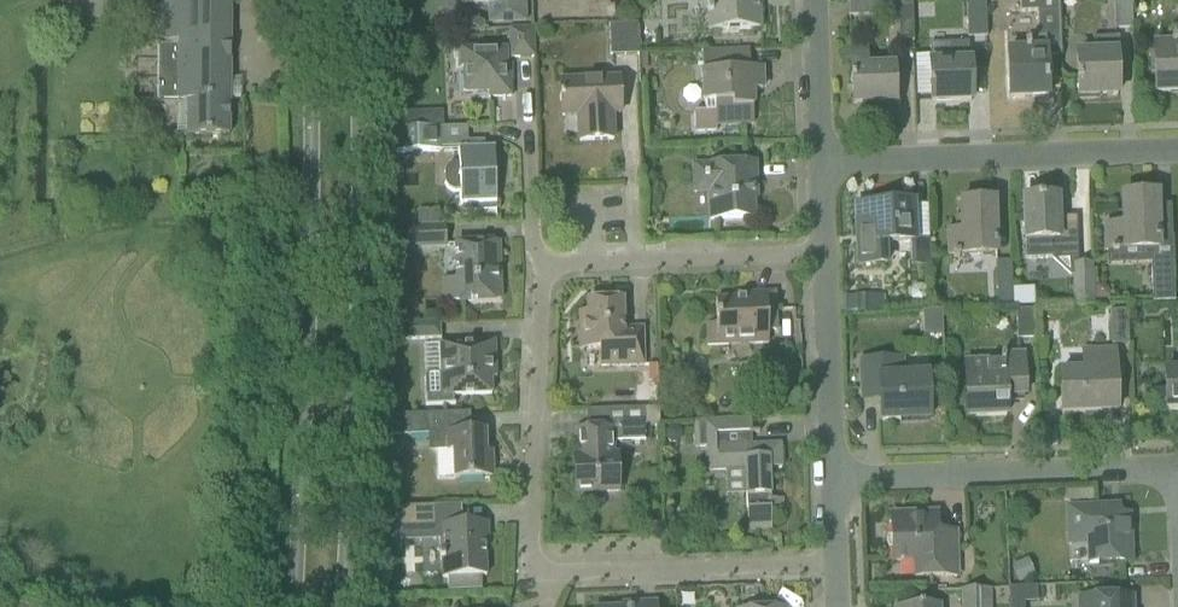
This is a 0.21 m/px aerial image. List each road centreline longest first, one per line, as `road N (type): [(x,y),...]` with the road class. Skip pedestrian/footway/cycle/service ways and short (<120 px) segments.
road 1 (secondary): [(308,0),(312,198),(295,606)]
road 2 (secondary): [(343,606),(360,201),(357,0)]
road 3 (residential): [(836,562),(556,573),(534,566),(528,543),(540,291),(547,271)]
road 4 (residential): [(819,163),(1177,150)]
road 5 (residential): [(833,480),(1177,468)]
road 6 (residential): [(547,271),(564,263),(822,254)]
road 7 (residential): [(833,480),(822,254)]
road 8 (residential): [(819,163),(814,0)]
road 9 (residential): [(547,271),(531,243),(526,127)]

